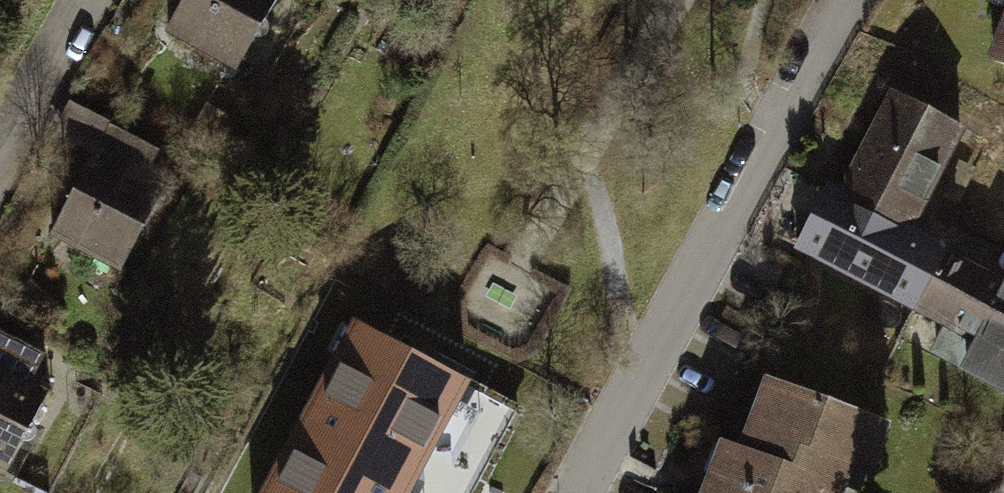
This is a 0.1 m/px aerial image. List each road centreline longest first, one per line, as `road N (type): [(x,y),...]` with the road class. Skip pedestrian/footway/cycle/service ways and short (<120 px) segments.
road 1 (trunk): [(339,492),(651,198),(834,0)]
road 2 (residential): [(859,0),(575,492)]
road 3 (residential): [(0,168),(88,0)]

